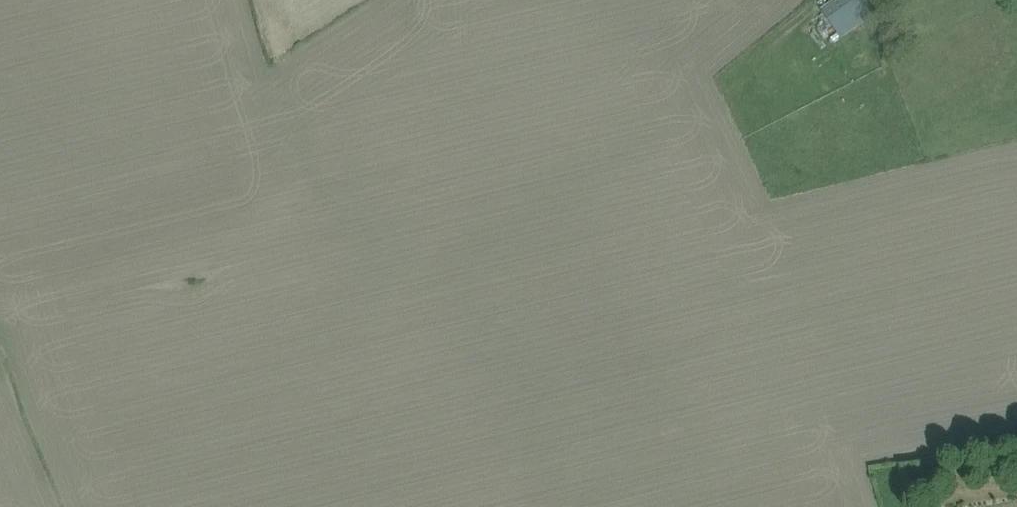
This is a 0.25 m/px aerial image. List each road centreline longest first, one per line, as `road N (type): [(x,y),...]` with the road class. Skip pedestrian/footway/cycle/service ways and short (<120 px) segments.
road 1 (track): [(59,506),(0,384)]

